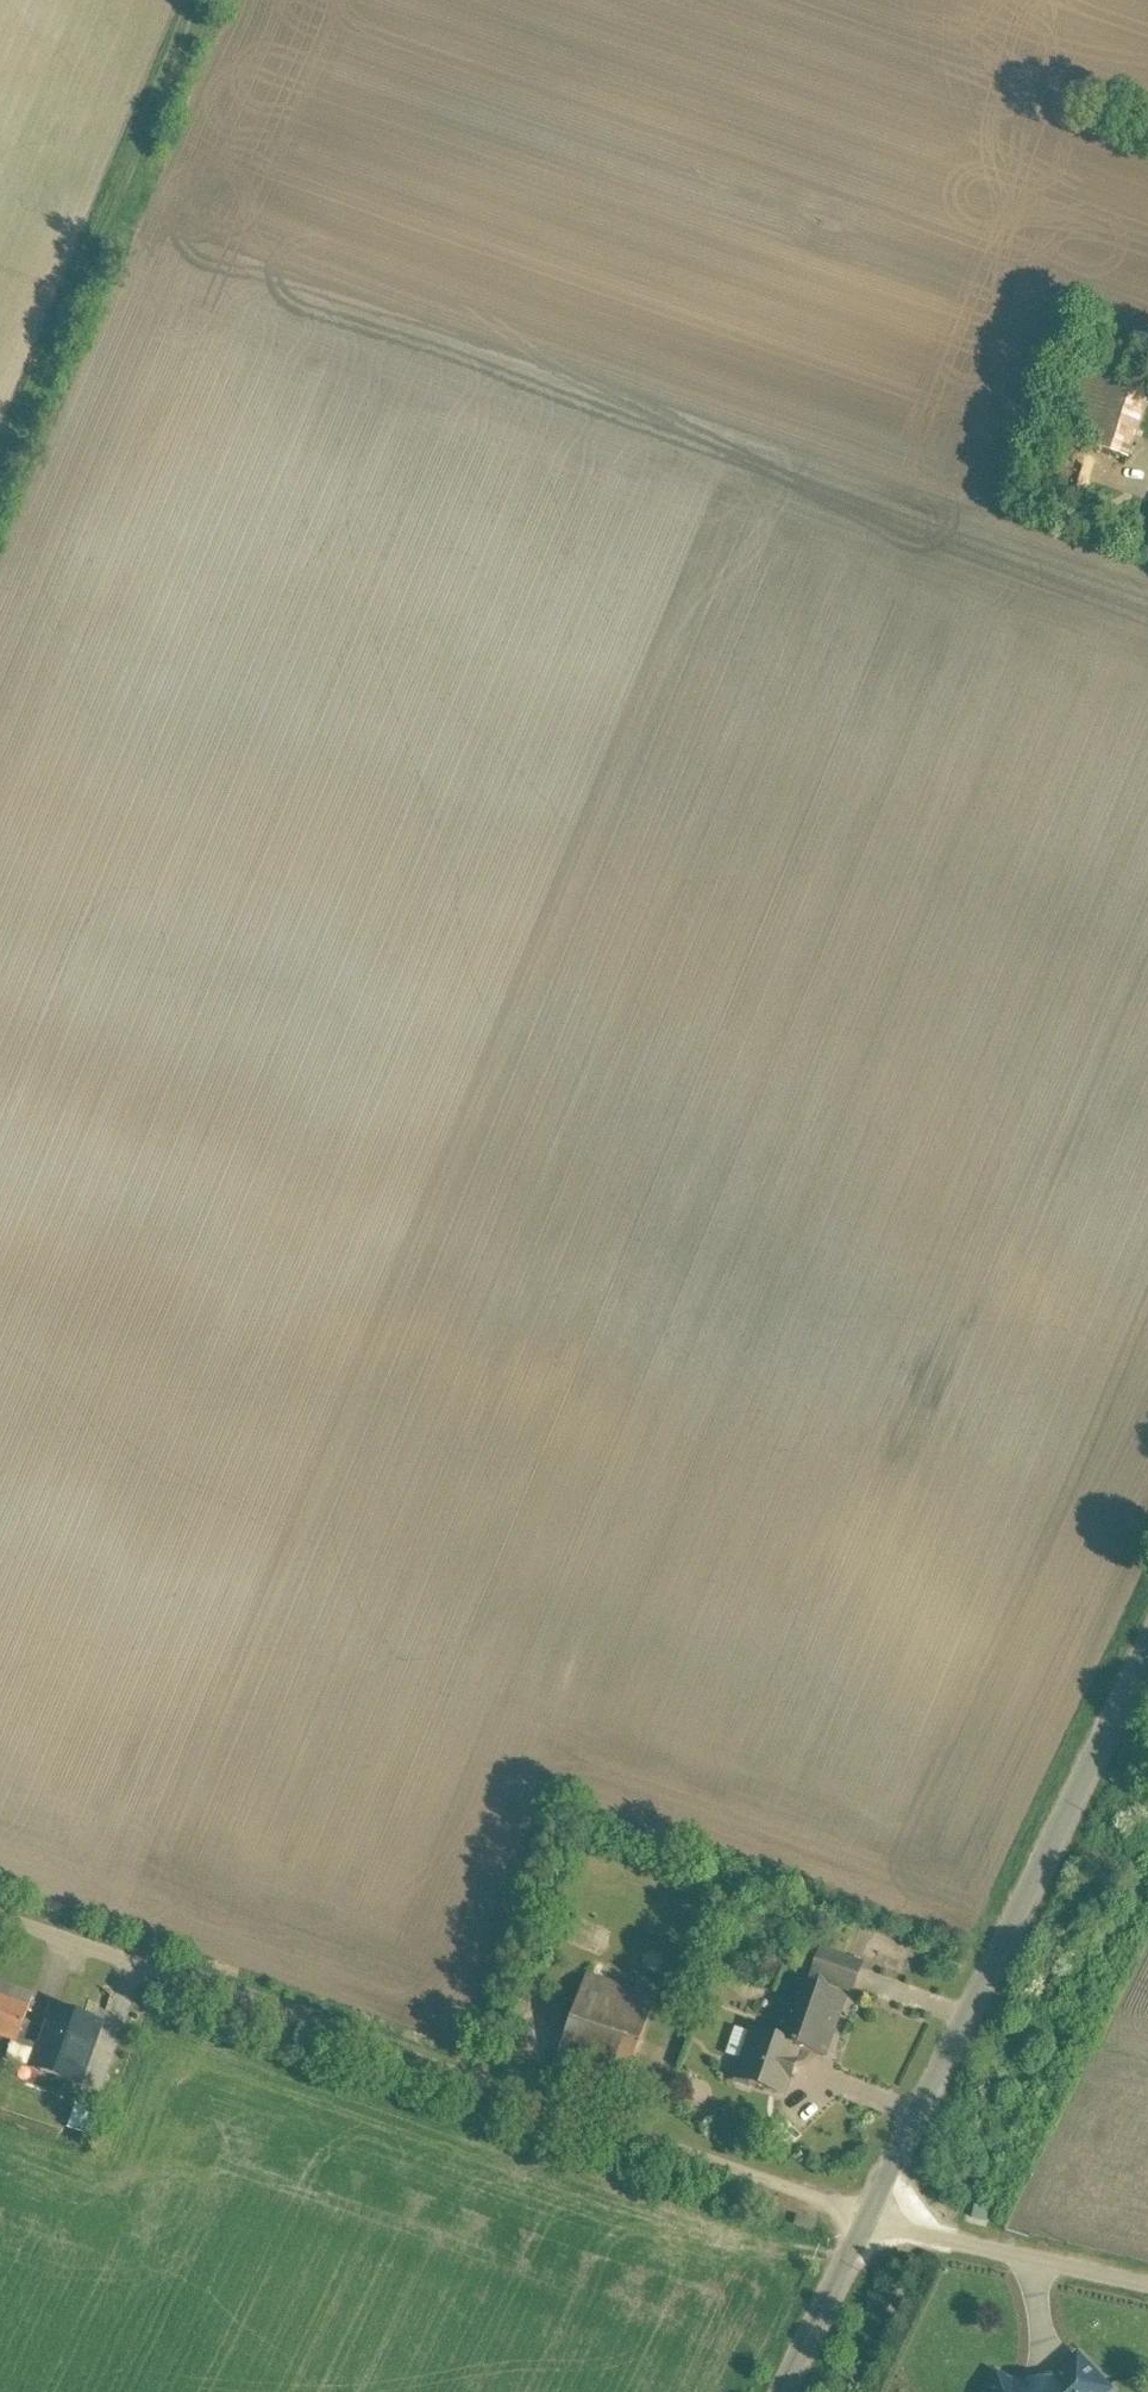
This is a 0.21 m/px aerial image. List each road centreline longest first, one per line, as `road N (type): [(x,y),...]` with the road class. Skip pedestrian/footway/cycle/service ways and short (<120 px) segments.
road 1 (unclassified): [(0,1910),(868,2218)]
road 2 (unclassified): [(868,2218),(1147,1662)]
road 3 (track): [(201,0),(0,485)]
road 4 (unclassified): [(868,2218),(1147,2286)]
road 5 (unclassified): [(782,2391),(868,2218)]

